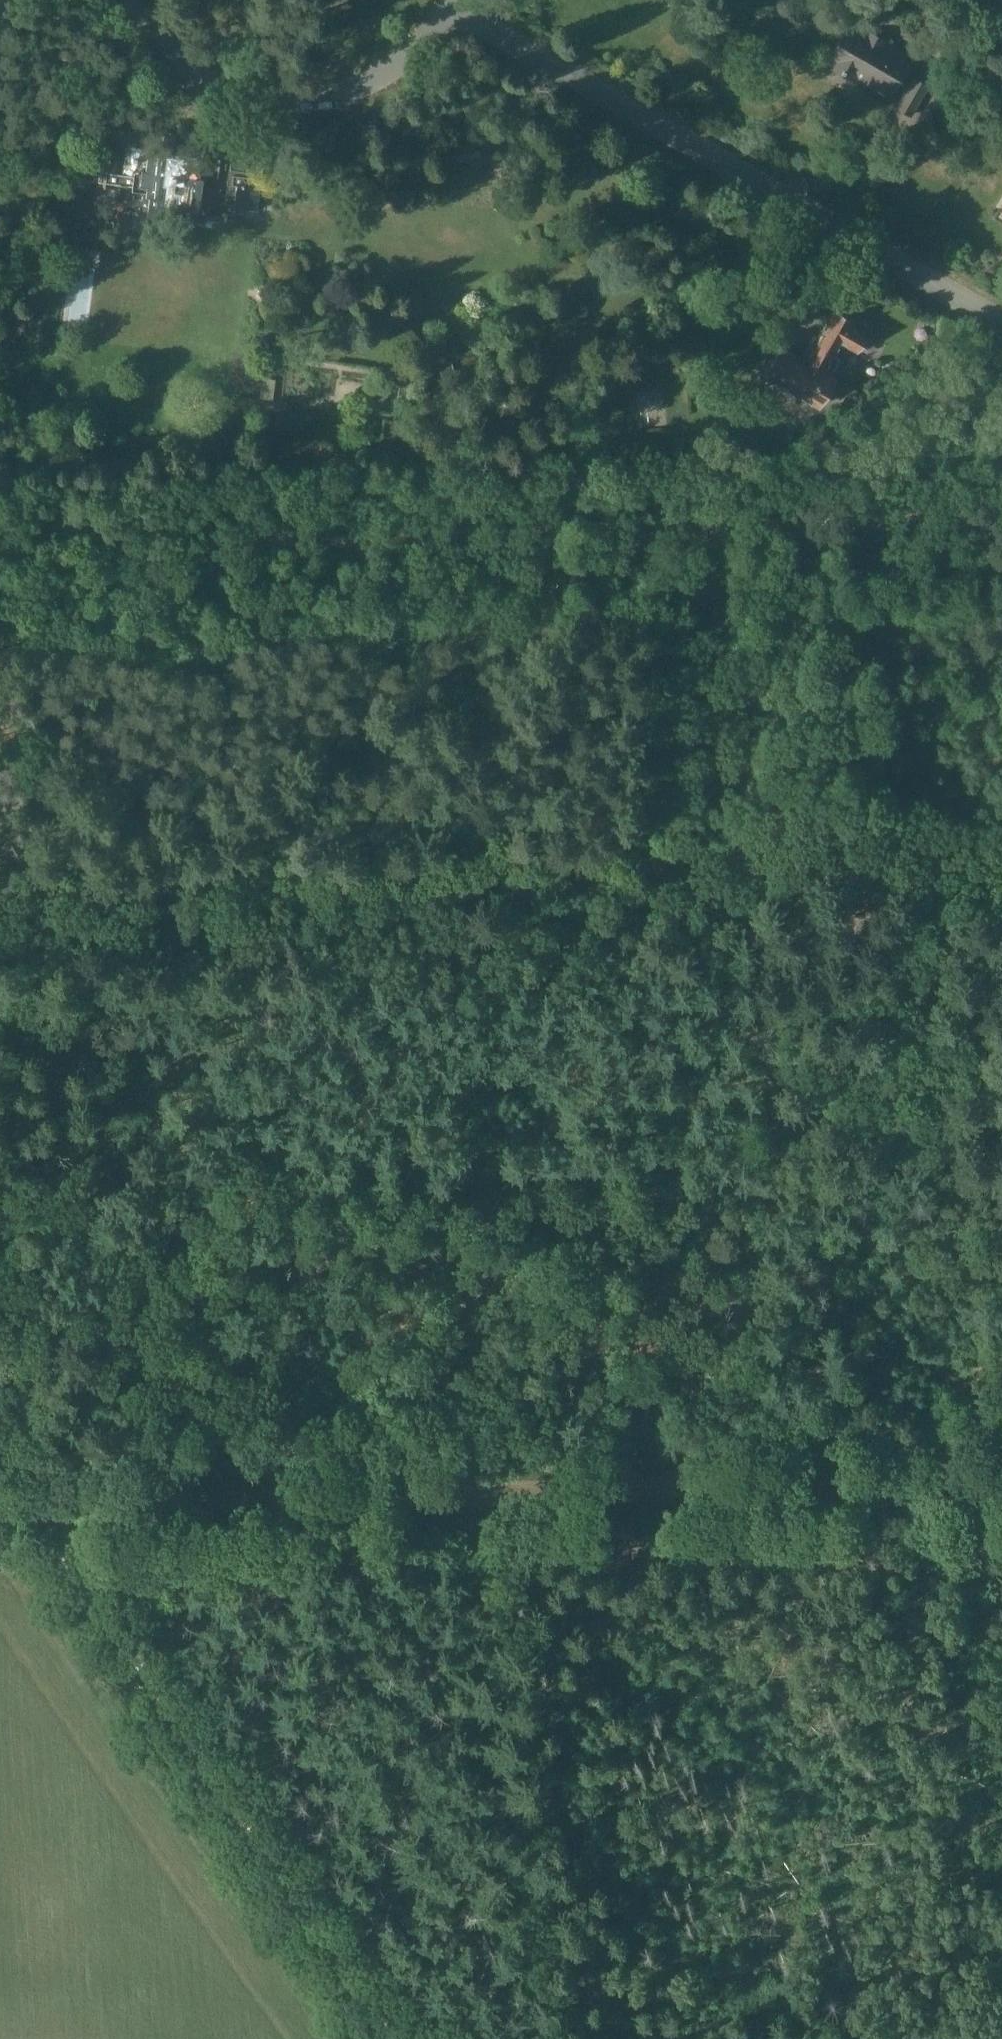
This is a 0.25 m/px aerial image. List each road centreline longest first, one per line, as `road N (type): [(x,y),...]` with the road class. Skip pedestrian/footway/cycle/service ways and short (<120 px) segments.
road 1 (unclassified): [(1001,319),(461,0)]
road 2 (unclassified): [(139,0),(196,61),(240,80),(288,86),(335,79),(378,59),(433,0)]

